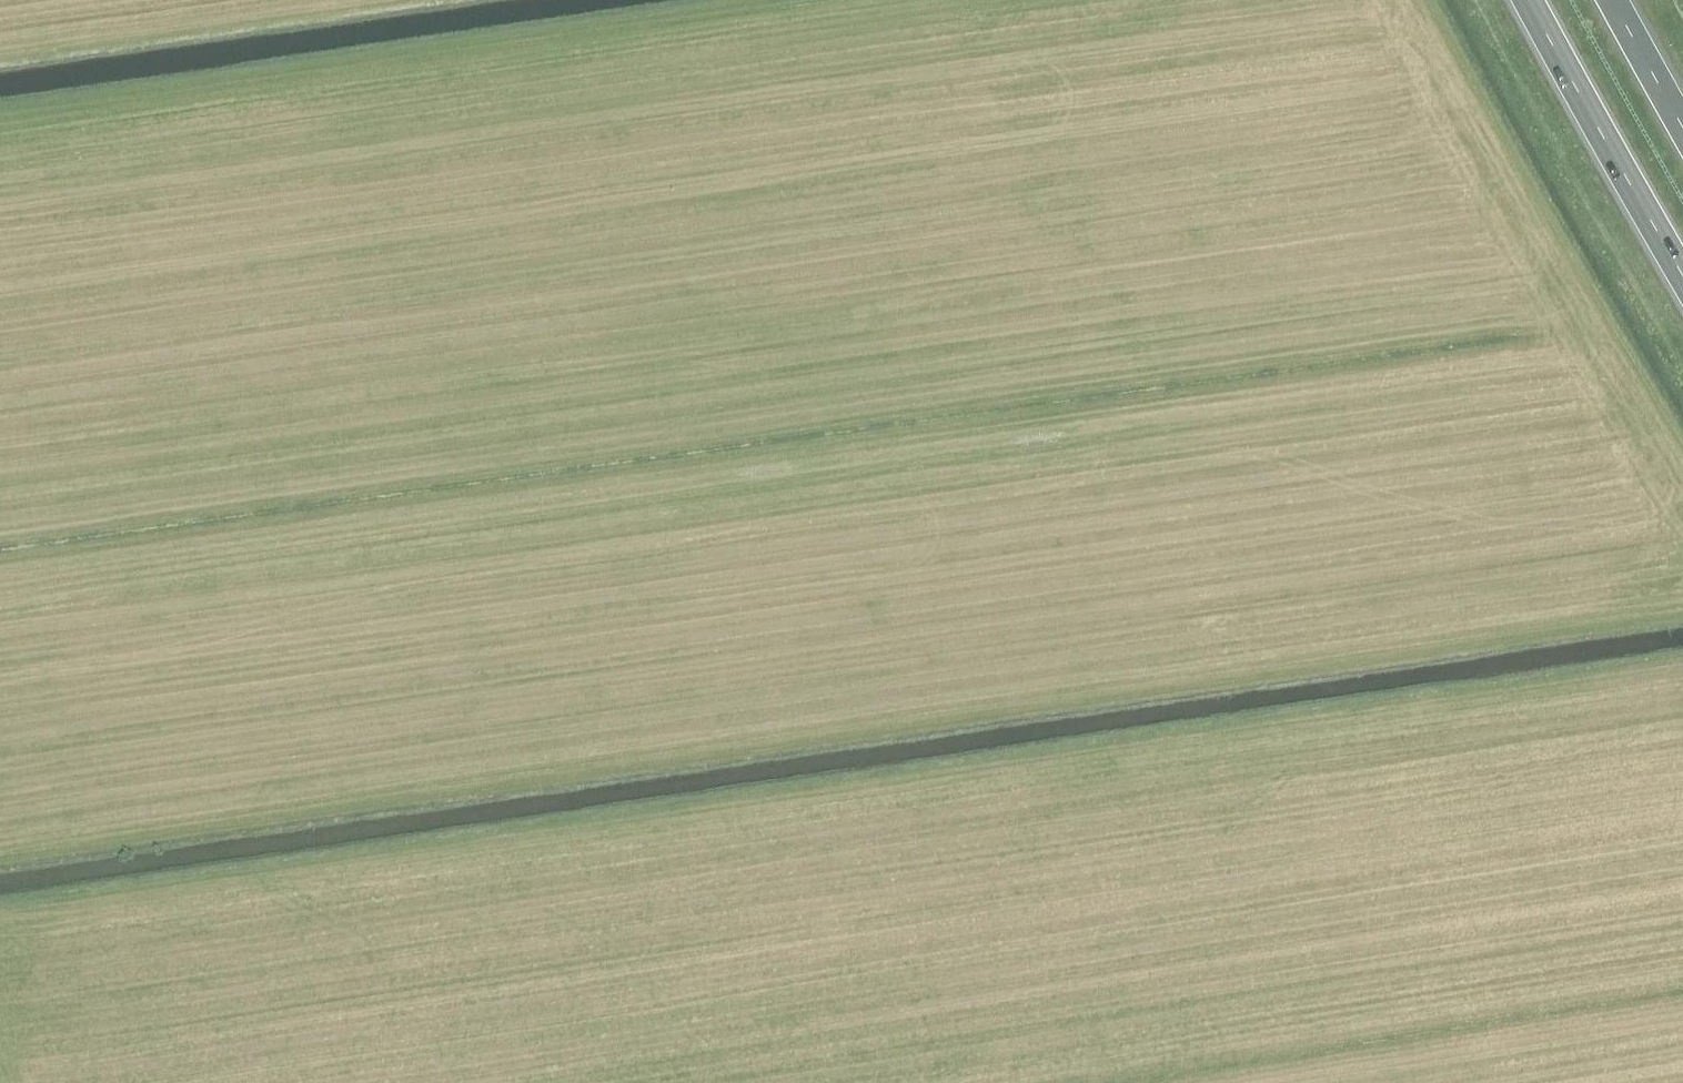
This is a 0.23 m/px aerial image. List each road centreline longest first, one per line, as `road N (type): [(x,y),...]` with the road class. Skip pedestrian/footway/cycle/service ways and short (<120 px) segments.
road 1 (trunk): [(1531,0),(1682,279)]
road 2 (trunk): [(1682,124),(1614,0)]

